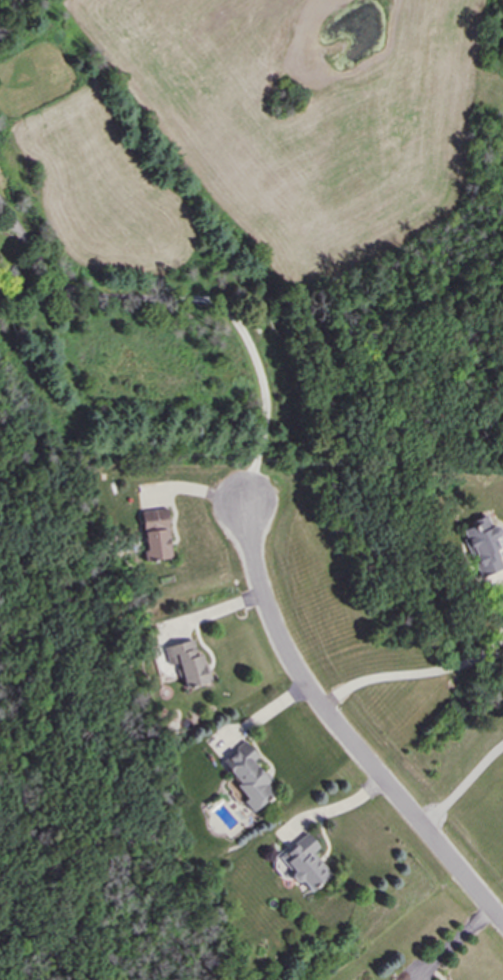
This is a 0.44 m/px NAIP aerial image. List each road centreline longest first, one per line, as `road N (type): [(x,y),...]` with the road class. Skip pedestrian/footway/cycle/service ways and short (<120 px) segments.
road 1 (residential): [(502,922),(375,774),(289,658),(254,565),(249,506)]

